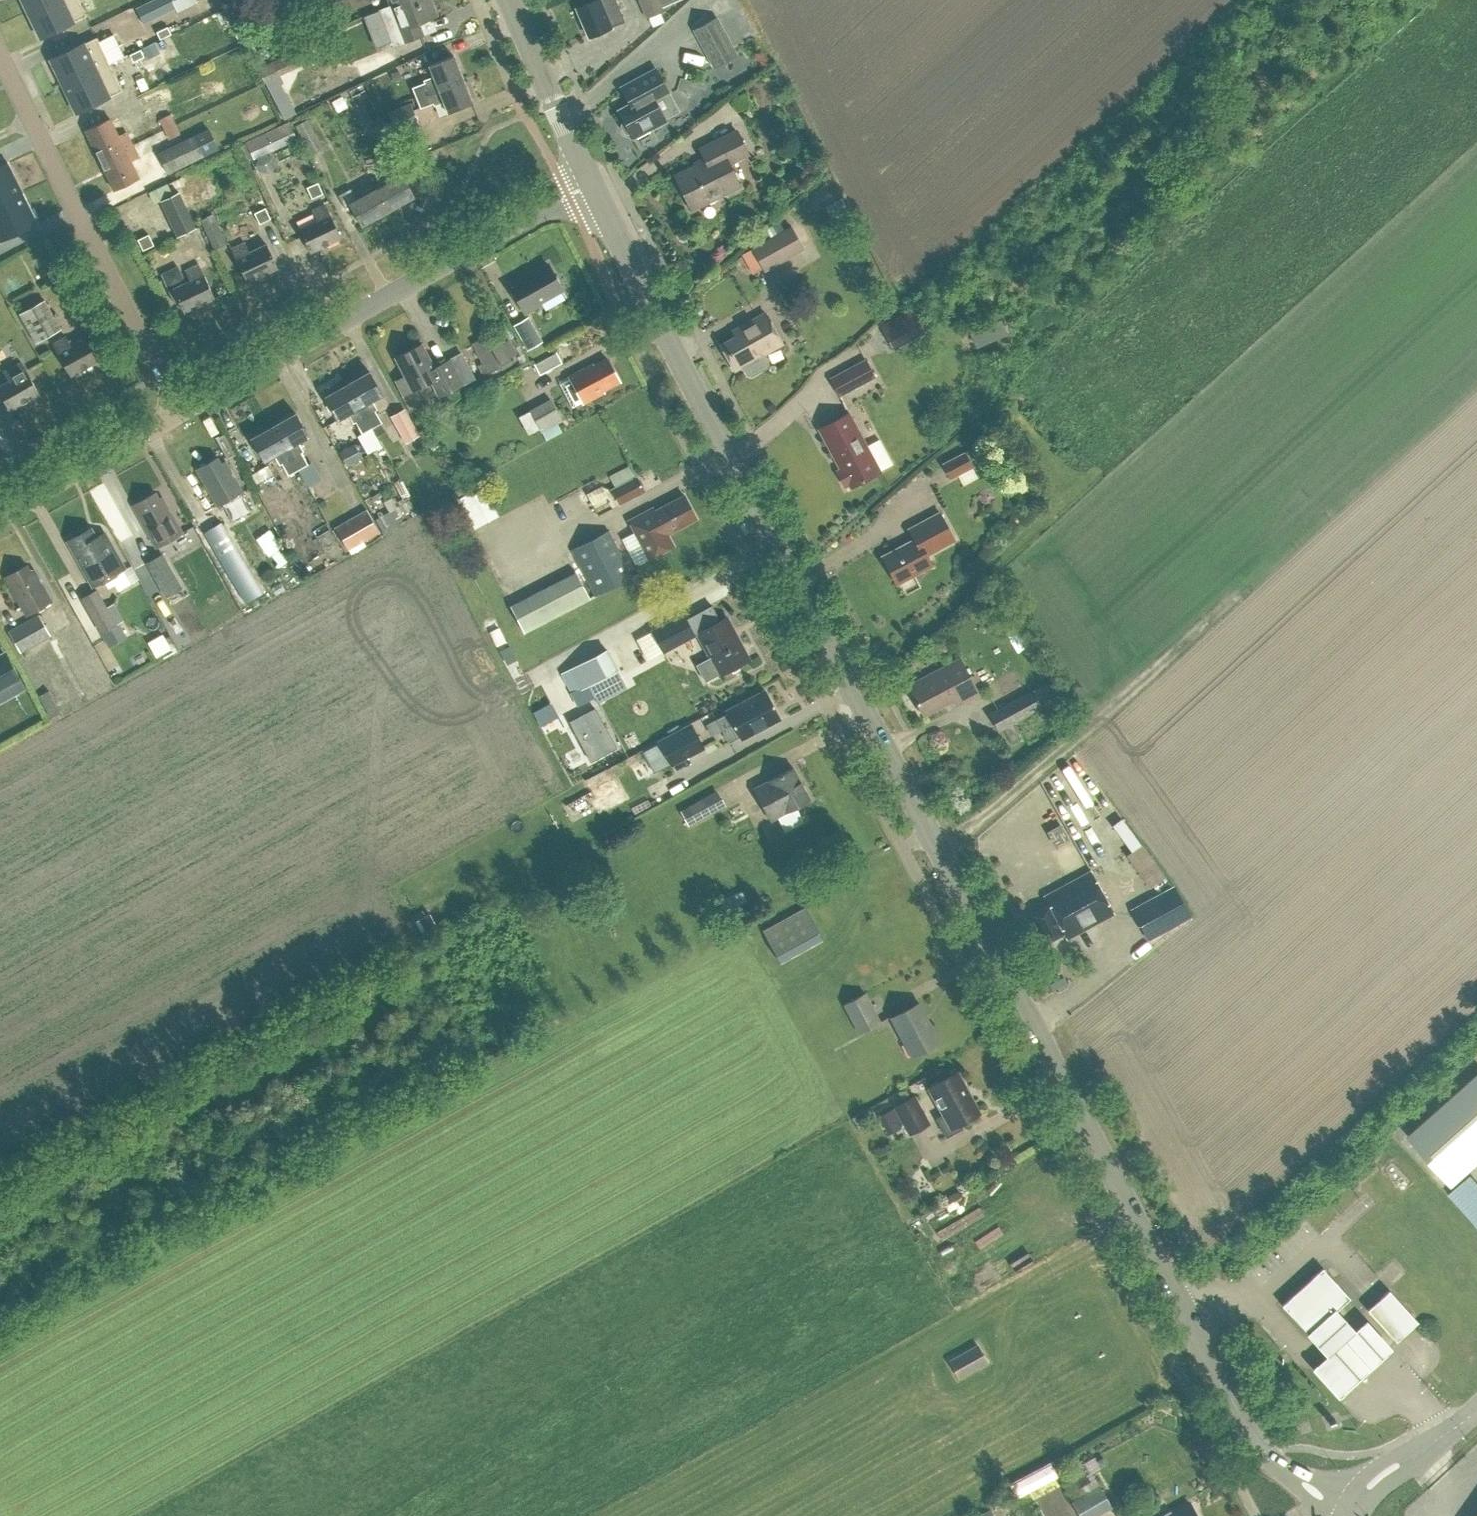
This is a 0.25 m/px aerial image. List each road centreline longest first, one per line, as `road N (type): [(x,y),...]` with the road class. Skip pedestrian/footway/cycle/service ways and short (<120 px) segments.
road 1 (primary): [(1349,1512),(1264,1455),(589,186)]
road 2 (tertiary): [(181,411),(589,186)]
road 3 (residential): [(181,411),(0,53)]
road 4 (tertiary): [(0,512),(181,411)]
road 5 (primary): [(589,186),(510,0)]
road 6 (unclassified): [(1349,1512),(1368,1486),(1476,1410)]

